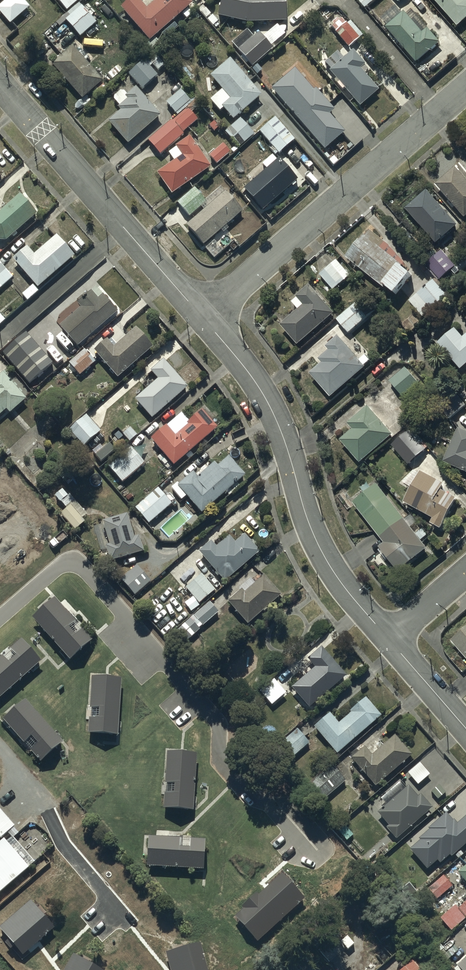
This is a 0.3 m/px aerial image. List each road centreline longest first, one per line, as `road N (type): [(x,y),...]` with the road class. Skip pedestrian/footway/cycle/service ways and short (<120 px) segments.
road 1 (residential): [(202,318),(267,404),(326,562),(389,641)]
road 2 (residential): [(202,318),(465,88)]
road 3 (residential): [(0,84),(202,318)]

